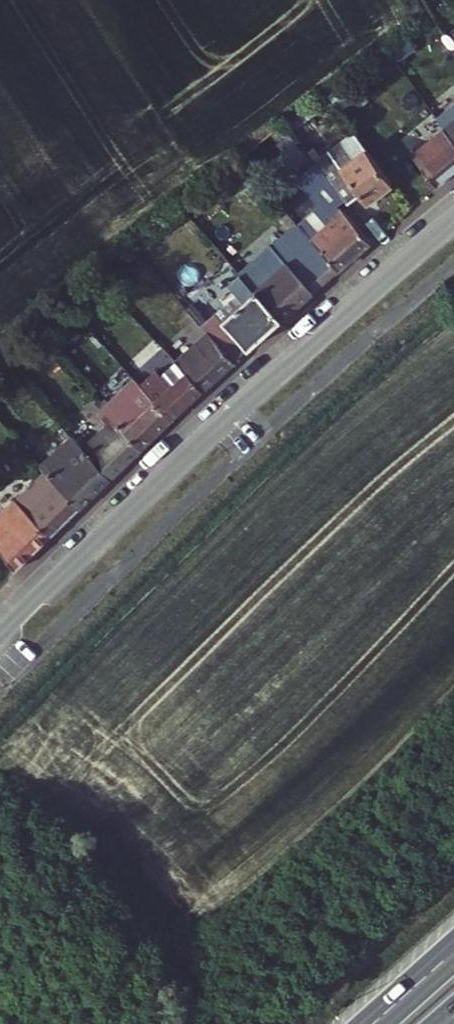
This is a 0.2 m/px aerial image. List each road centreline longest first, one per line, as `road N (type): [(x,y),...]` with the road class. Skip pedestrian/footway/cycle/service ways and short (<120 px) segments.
road 1 (unclassified): [(0,640),(453,221)]

